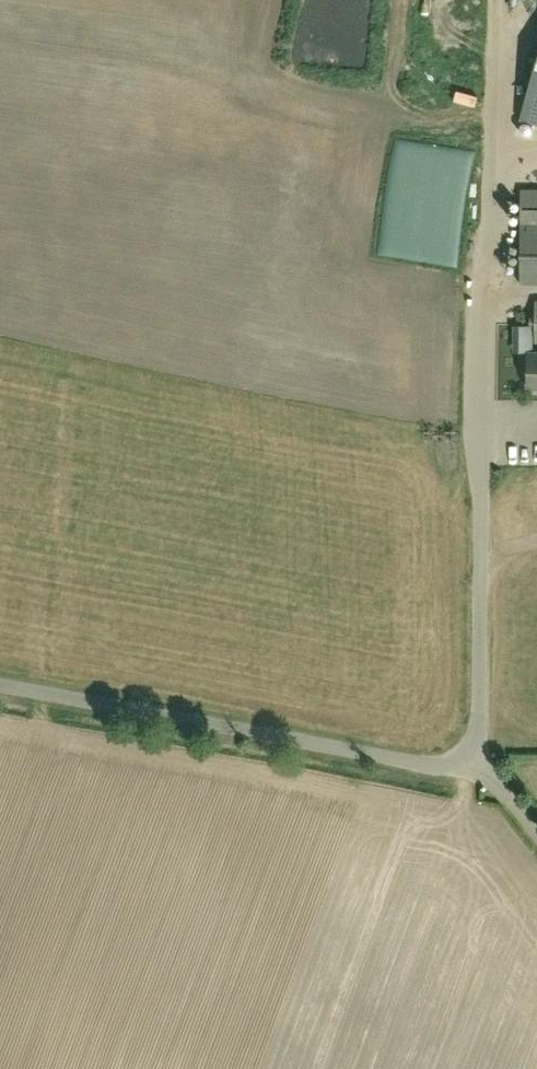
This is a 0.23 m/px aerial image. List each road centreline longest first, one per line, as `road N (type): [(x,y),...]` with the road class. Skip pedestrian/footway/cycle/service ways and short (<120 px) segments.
road 1 (unclassified): [(473,773),(488,196)]
road 2 (unclassified): [(473,773),(0,686)]

